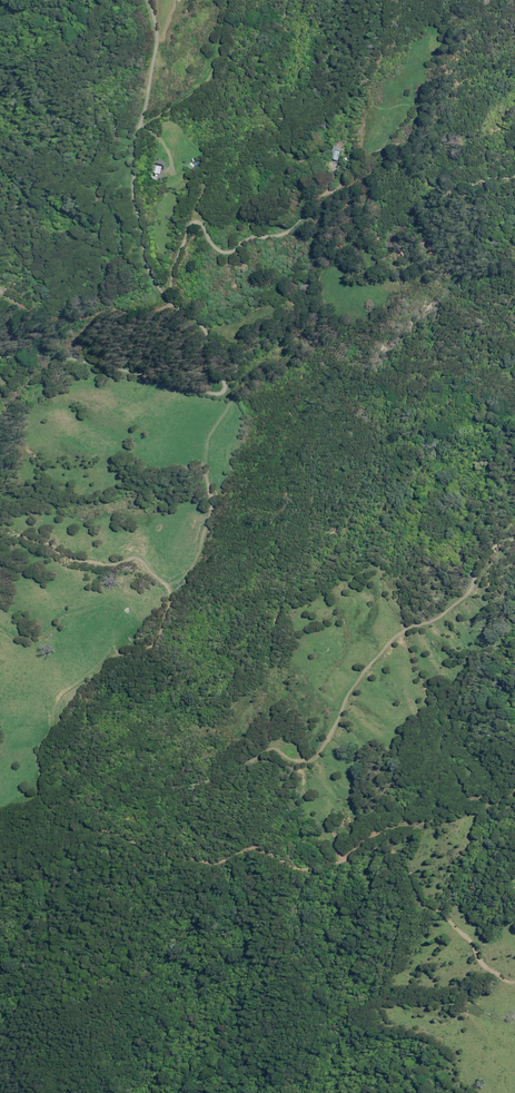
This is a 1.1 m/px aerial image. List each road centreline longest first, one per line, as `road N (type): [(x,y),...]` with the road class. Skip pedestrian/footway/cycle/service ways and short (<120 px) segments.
road 1 (track): [(39,765),(96,769),(117,789),(215,774),(267,744),(310,758),(330,740),(369,664),(398,633),(478,584),(514,522)]
road 2 (track): [(39,765),(39,796),(78,823),(175,854),(221,863),(252,847),(299,865),(337,860),(367,844),(404,858),(422,897),(474,941),(493,970),(514,979)]
road 3 (track): [(167,299),(194,222),(221,252),(284,234),(367,154),(393,145),(412,173),(444,190),(514,168)]
road 4 (track): [(233,404),(202,457),(217,496),(191,578),(66,704),(39,765)]
road 5 (track): [(176,595),(136,557),(114,565),(79,561),(28,536),(13,536),(0,551)]

